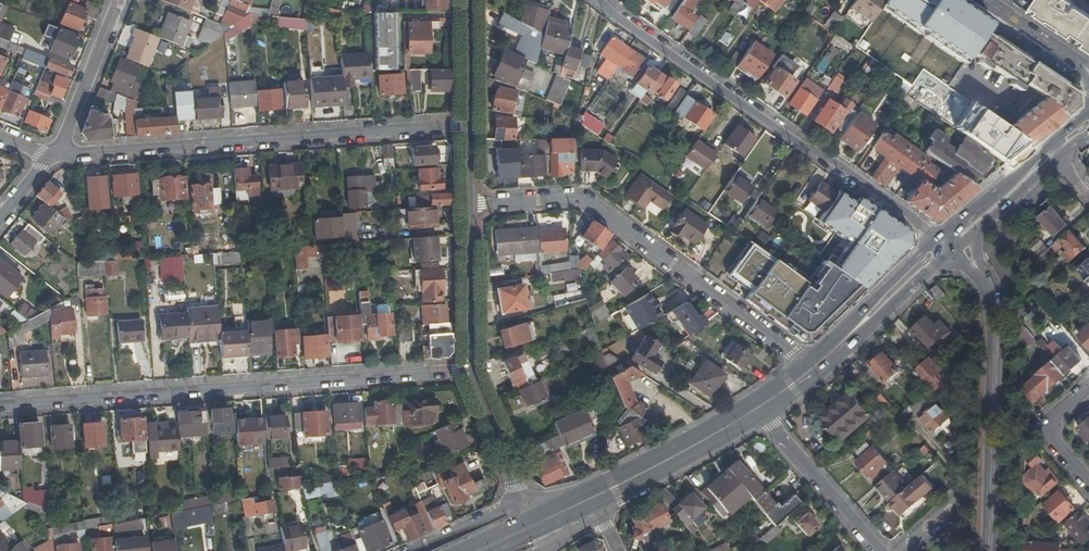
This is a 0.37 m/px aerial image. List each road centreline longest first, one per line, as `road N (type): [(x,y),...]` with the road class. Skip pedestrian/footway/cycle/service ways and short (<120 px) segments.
road 1 (residential): [(0,408),(468,372)]
road 2 (residential): [(946,244),(601,0)]
road 3 (residential): [(51,156),(468,126)]
road 4 (residential): [(468,204),(579,196),(815,367)]
road 5 (residential): [(991,550),(996,304),(990,281)]
road 6 (primary): [(593,496),(759,408)]
road 7 (residential): [(880,550),(759,408)]
road 8 (primary): [(815,367),(946,244)]
road 9 (residential): [(51,156),(117,0)]
road 10 (residential): [(468,204),(468,372)]
road 11 (residential): [(468,372),(532,524)]
road 12 (residential): [(532,524),(501,509),(410,550)]
road 13 (tertiary): [(983,0),(1088,72)]
road 14 (residential): [(467,0),(468,126)]
road 15 (residential): [(1088,388),(1058,415),(1052,438),(1088,481)]

